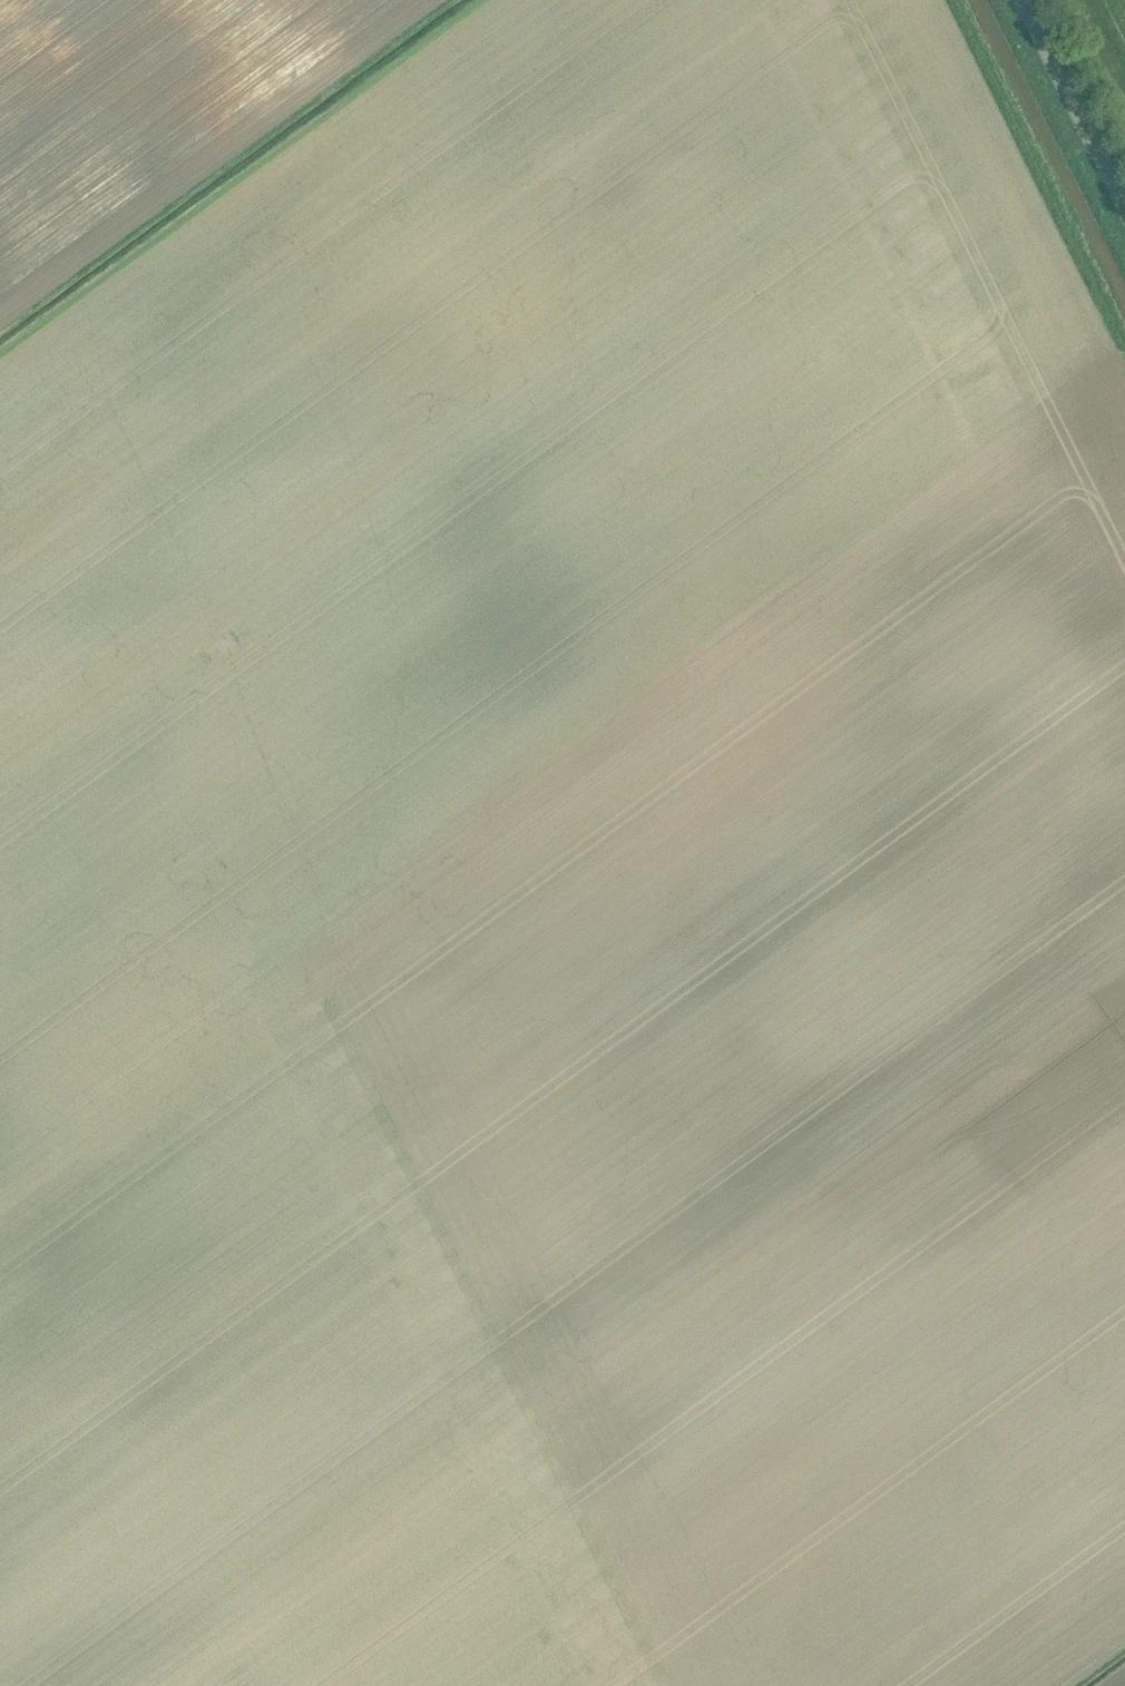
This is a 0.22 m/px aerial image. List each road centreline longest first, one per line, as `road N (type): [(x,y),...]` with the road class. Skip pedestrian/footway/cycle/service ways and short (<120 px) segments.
road 1 (unclassified): [(1124,209),(1021,0)]

